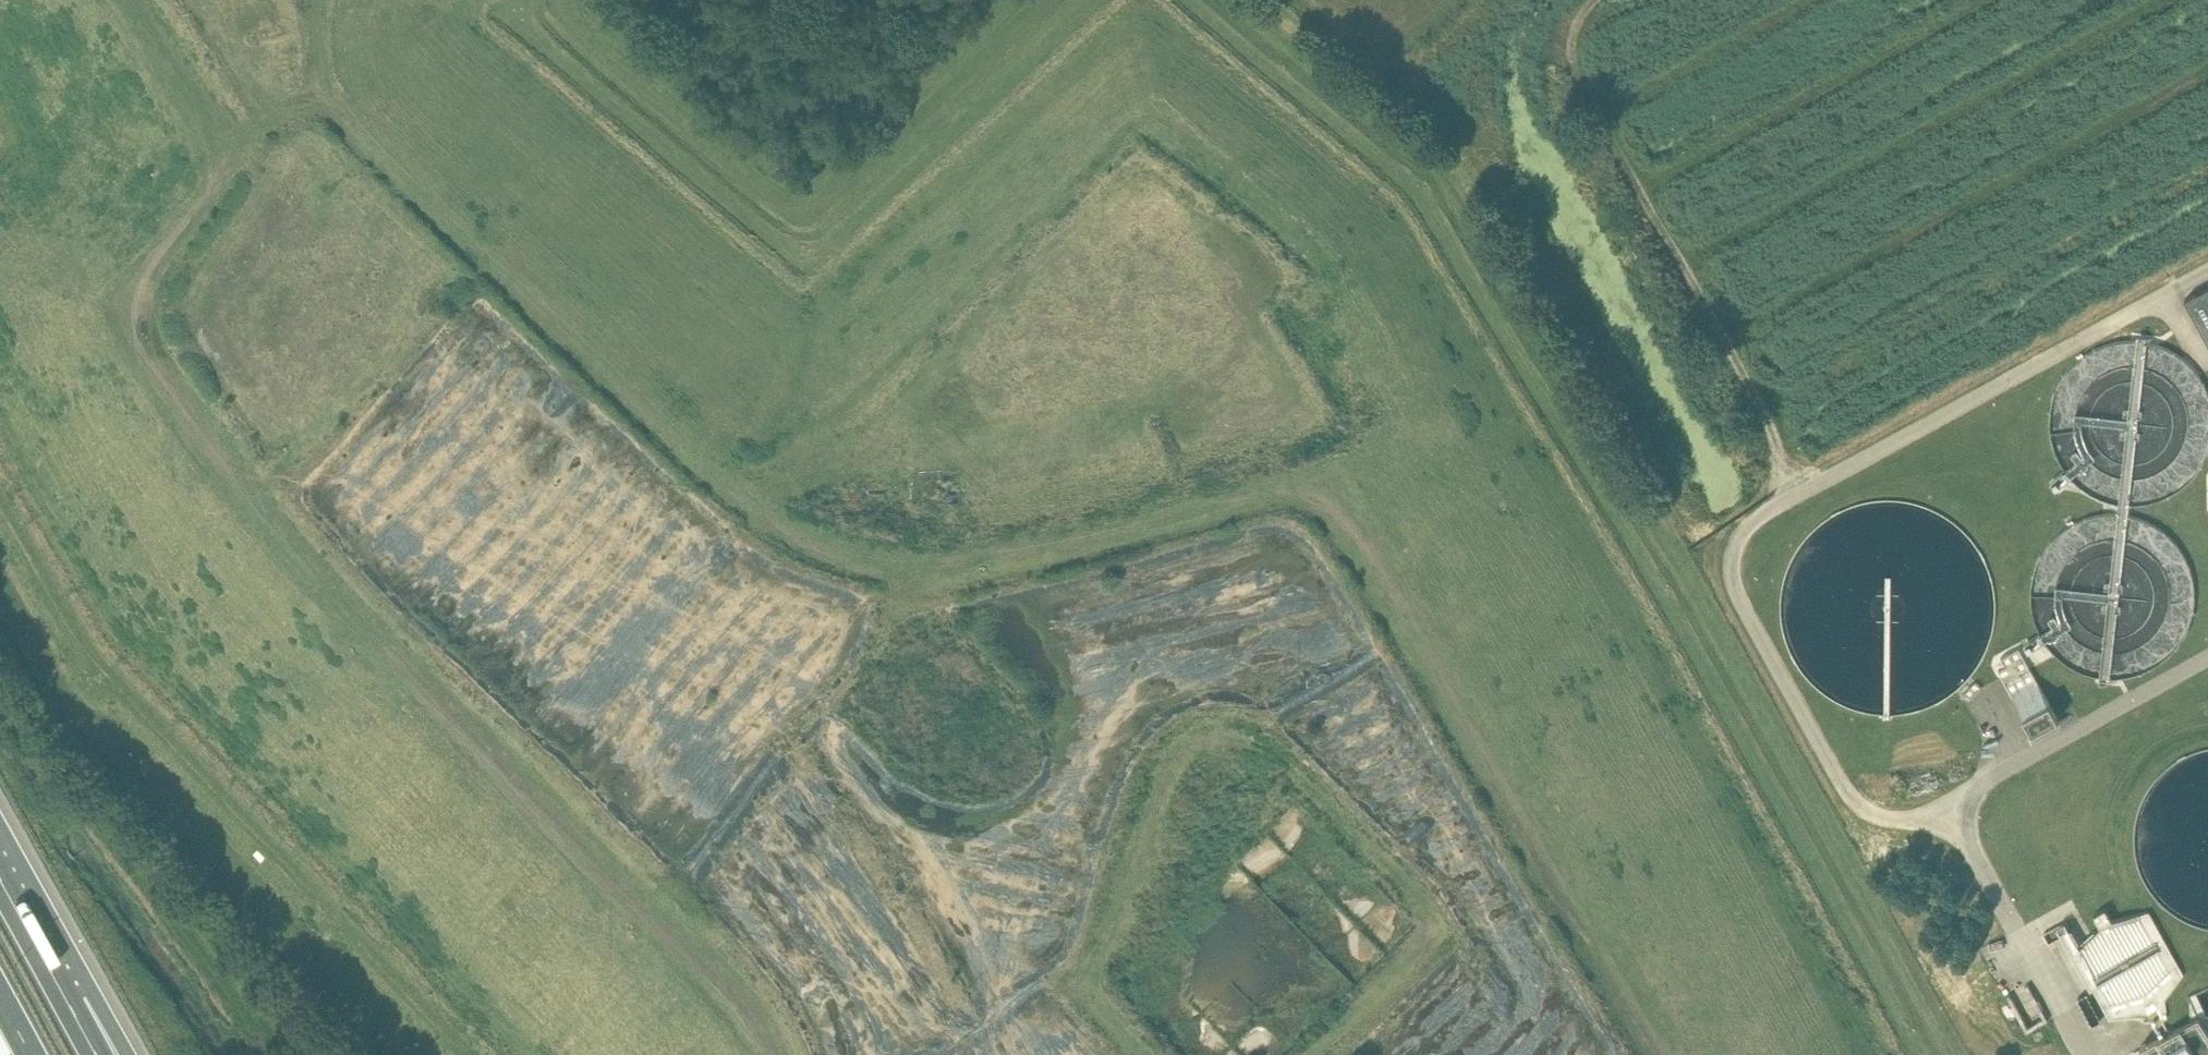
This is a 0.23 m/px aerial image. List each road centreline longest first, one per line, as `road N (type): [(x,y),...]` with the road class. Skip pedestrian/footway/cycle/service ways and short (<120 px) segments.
road 1 (motorway): [(70,1003),(0,881)]

